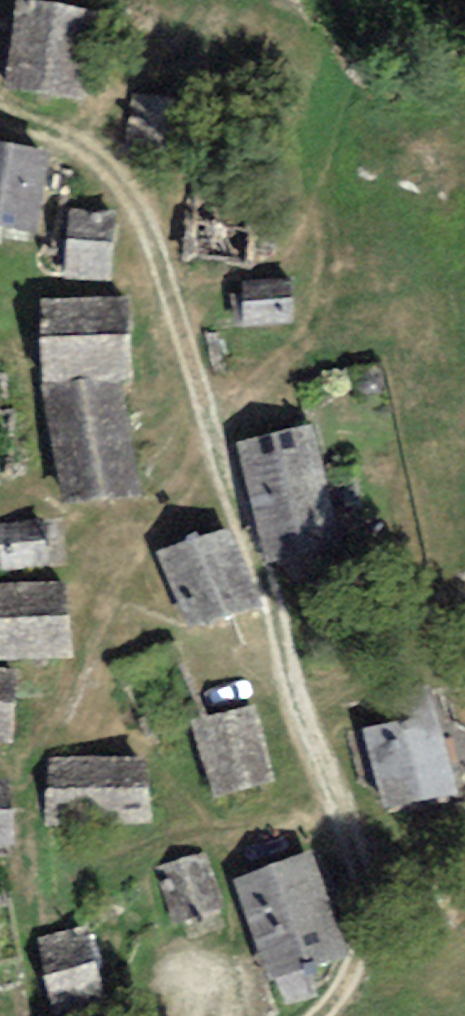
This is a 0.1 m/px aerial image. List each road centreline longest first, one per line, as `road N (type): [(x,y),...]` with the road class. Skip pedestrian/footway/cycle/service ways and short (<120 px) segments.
road 1 (track): [(226,470),(274,620),(355,823),(367,898),(347,977),(318,1015)]
road 2 (track): [(0,106),(114,172),(147,228),(174,317)]
road 3 (track): [(174,317),(226,470)]

